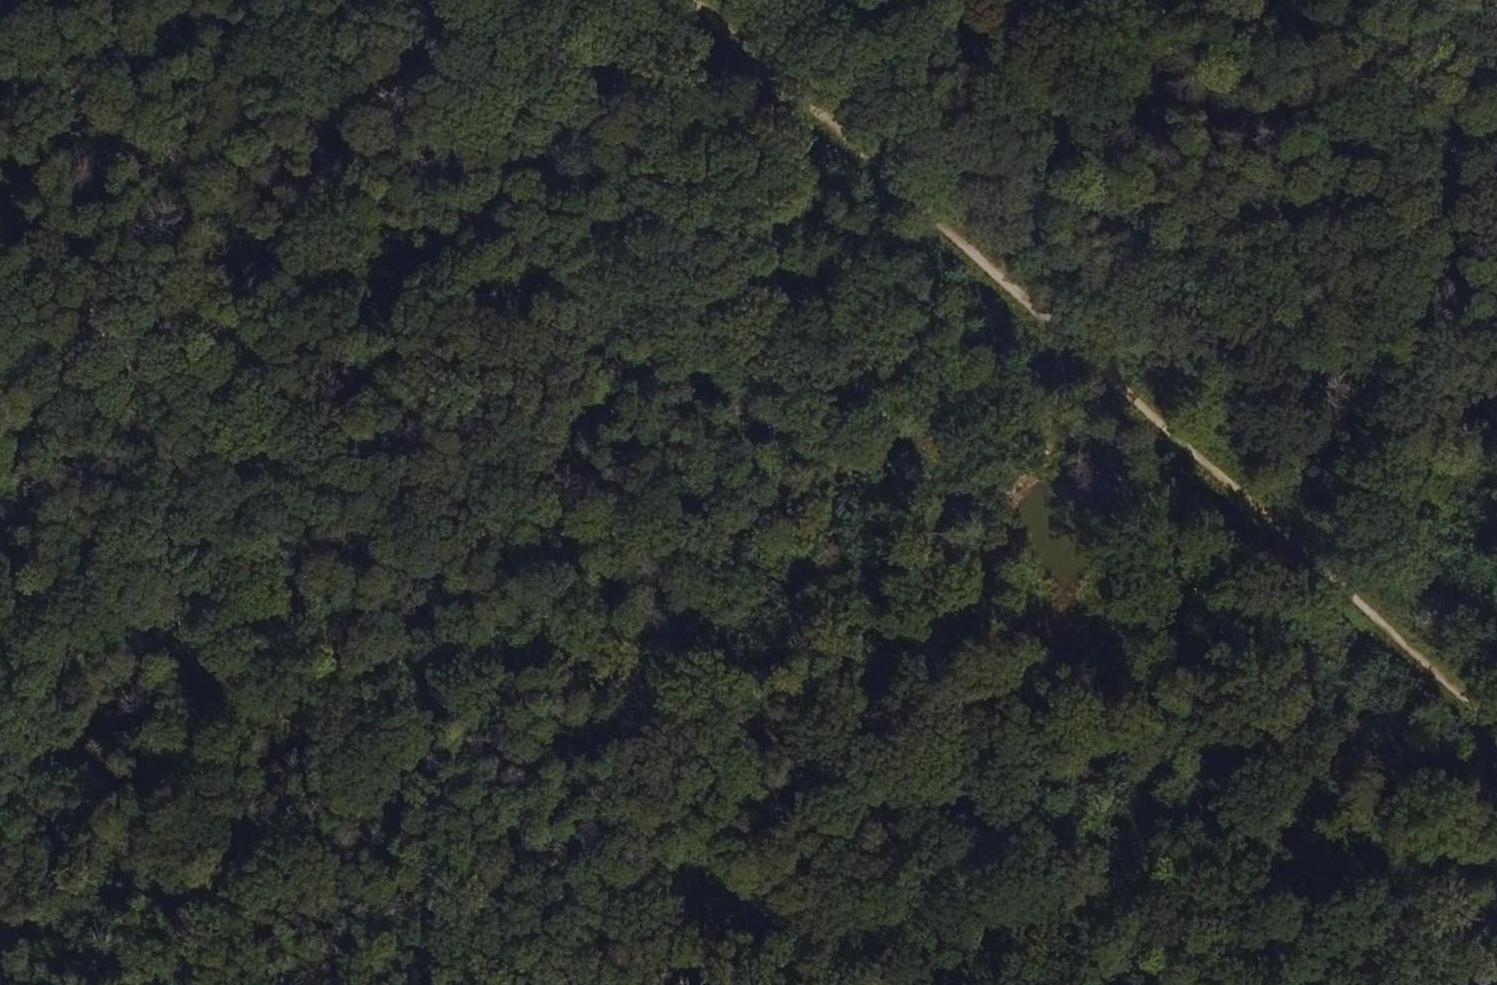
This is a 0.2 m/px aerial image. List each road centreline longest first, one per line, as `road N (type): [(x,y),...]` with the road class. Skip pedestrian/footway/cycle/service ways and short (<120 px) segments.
road 1 (track): [(1496,719),(705,0)]

